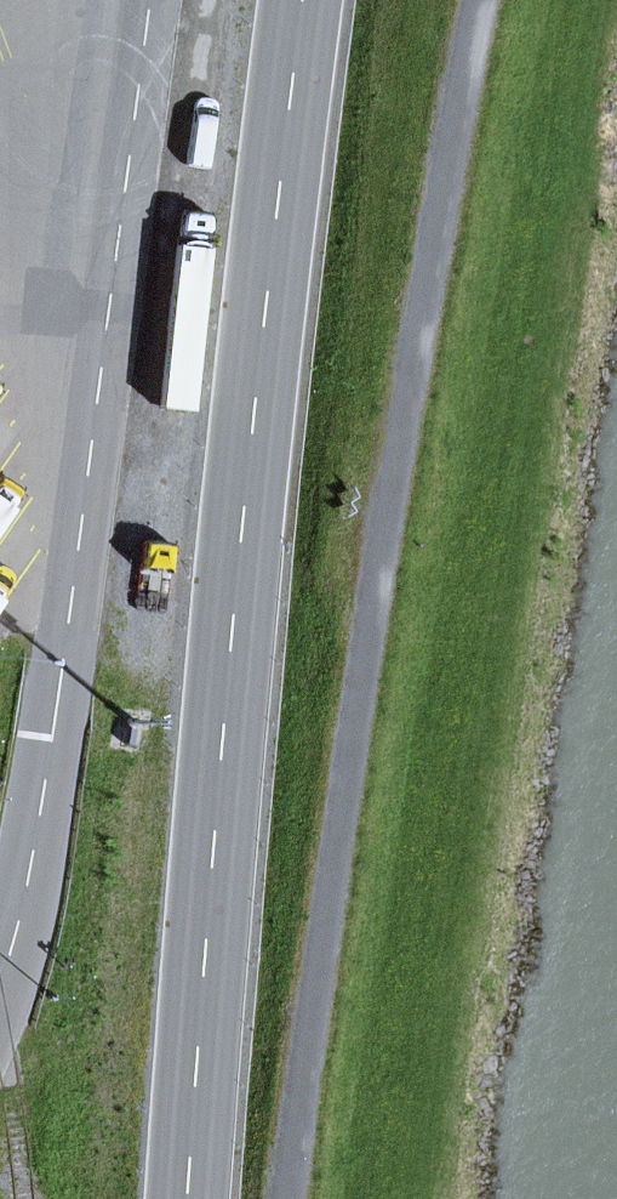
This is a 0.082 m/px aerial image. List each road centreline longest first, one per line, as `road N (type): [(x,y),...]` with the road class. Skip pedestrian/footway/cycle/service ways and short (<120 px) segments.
road 1 (track): [(480,0),(367,589),(286,1198)]
road 2 (primary): [(189,1198),(242,546),(304,0)]
road 3 (tertiary): [(149,0),(46,771),(0,982)]

